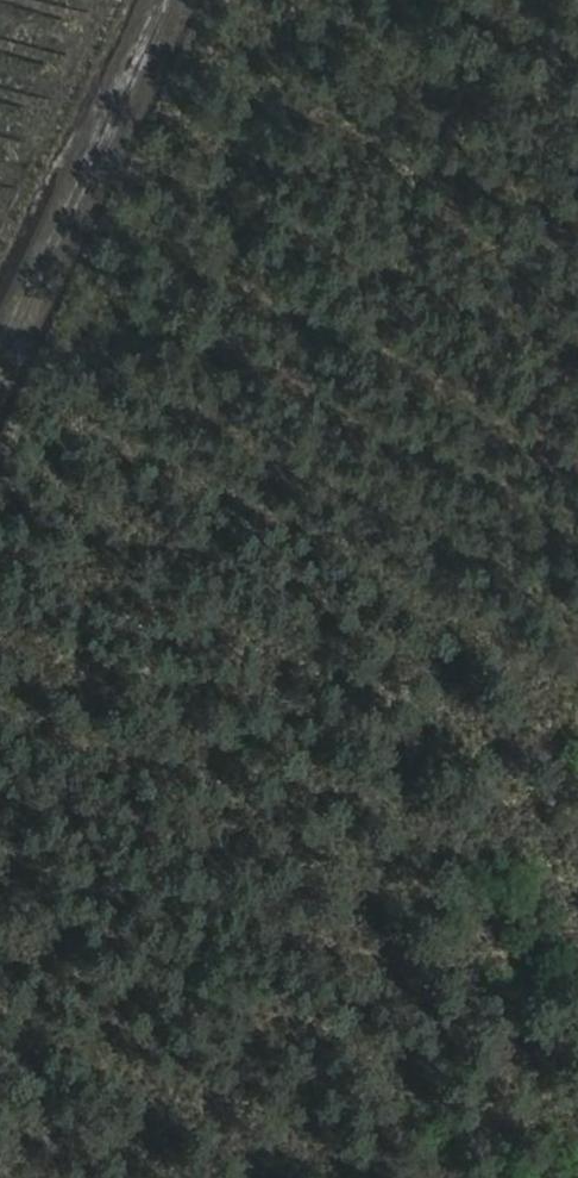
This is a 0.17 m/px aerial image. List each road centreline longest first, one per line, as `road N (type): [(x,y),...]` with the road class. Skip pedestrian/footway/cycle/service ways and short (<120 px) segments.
road 1 (track): [(150,0),(0,320)]

